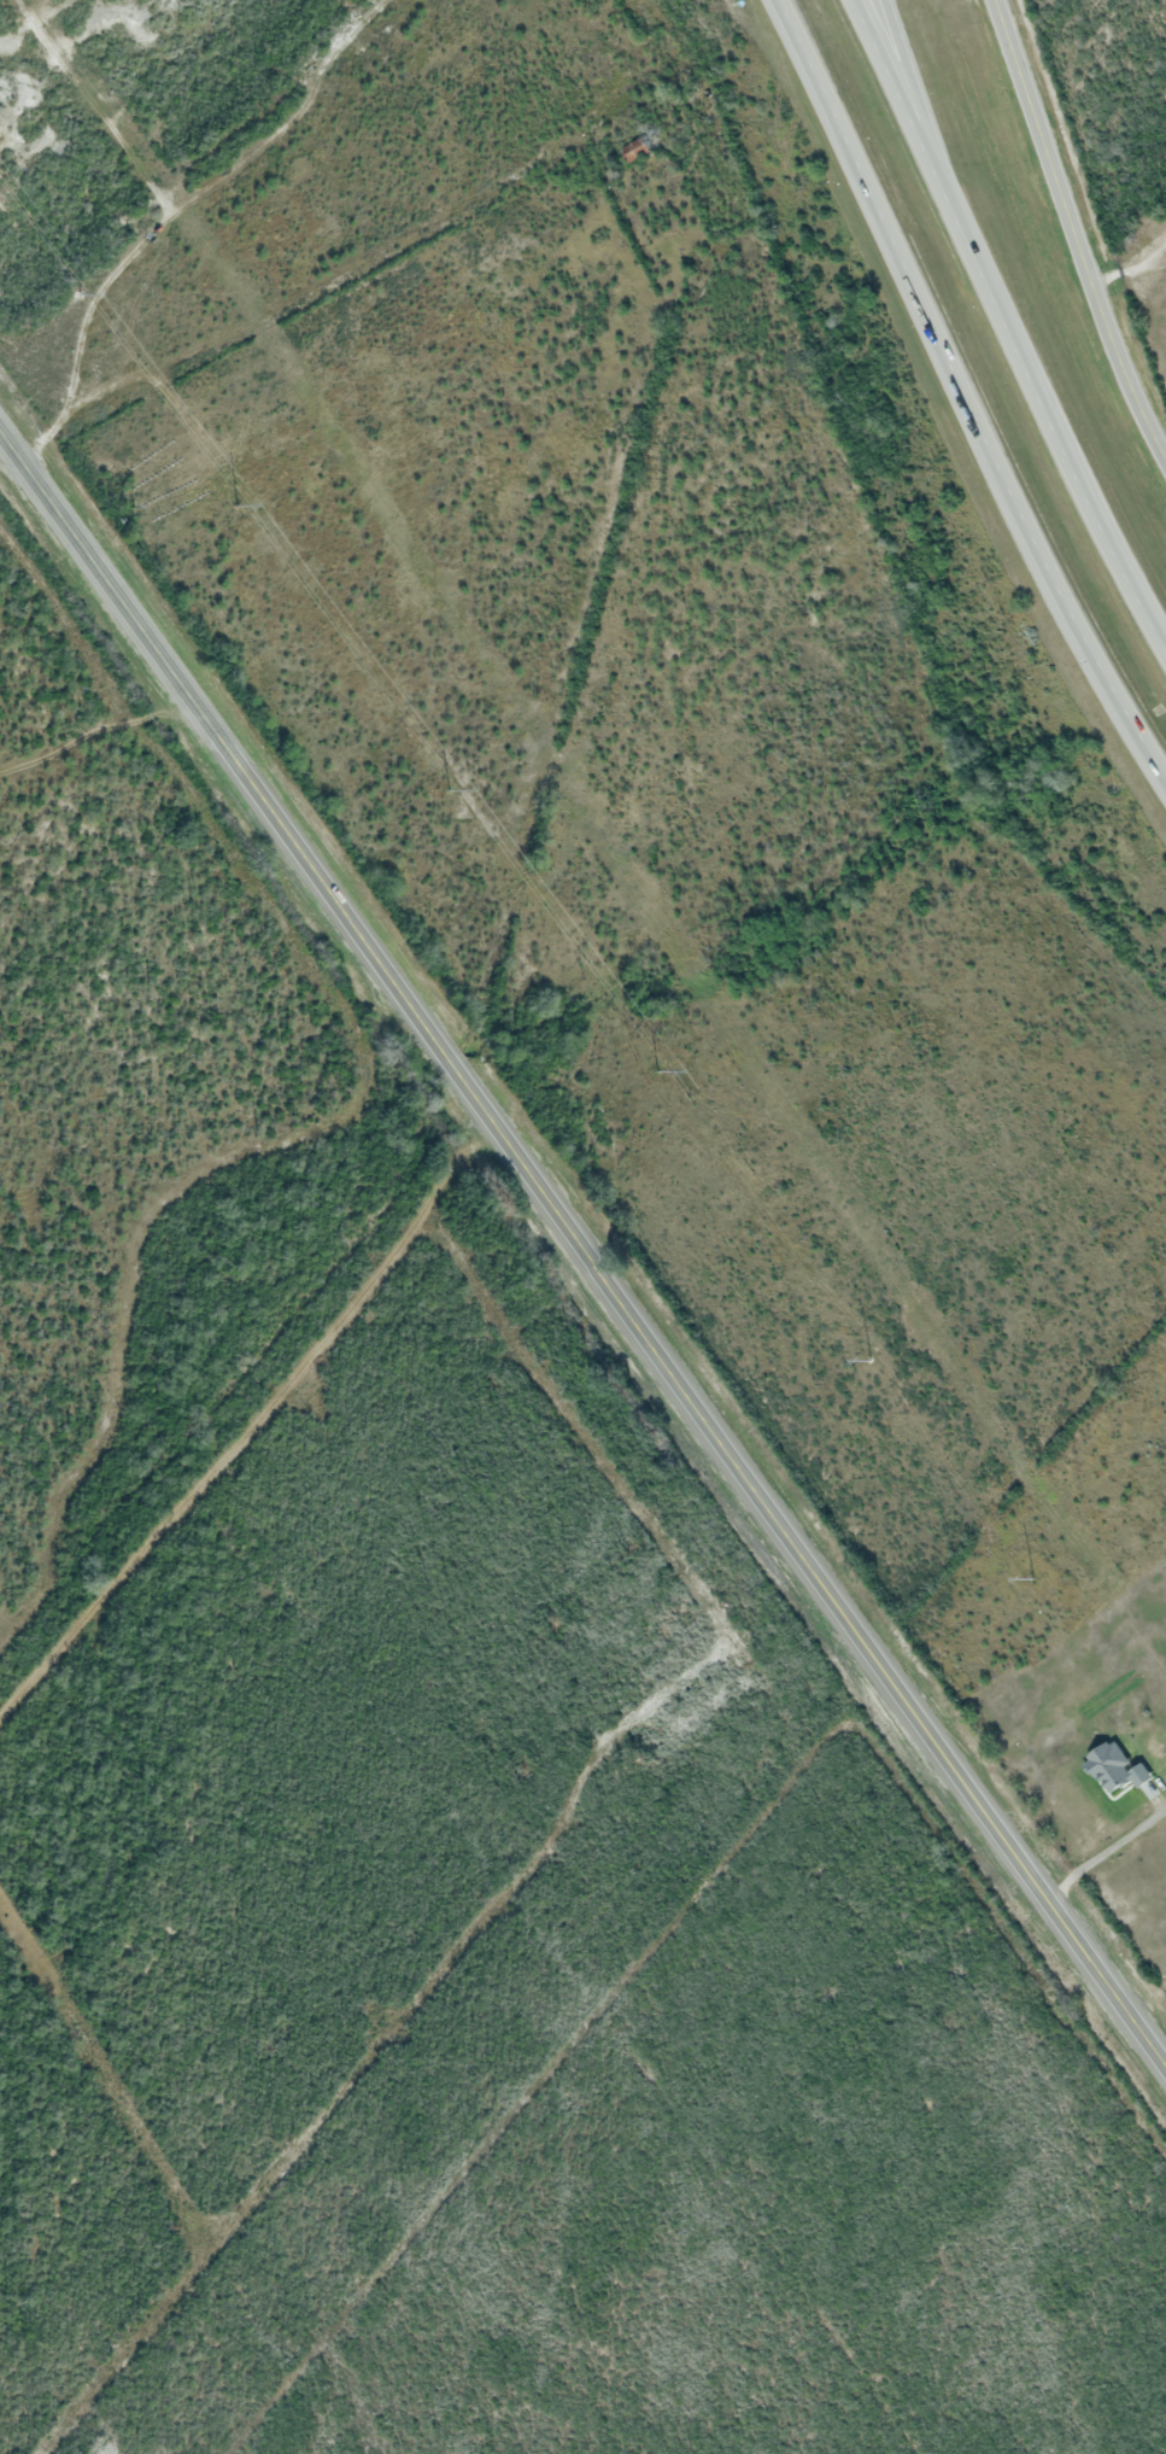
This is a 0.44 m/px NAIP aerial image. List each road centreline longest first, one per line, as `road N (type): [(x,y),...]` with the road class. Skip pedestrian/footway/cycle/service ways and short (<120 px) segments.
road 1 (tertiary): [(0,432),(1165,2067)]
road 2 (motorway): [(774,0),(1042,567),(1165,781)]
road 3 (motorway): [(1165,631),(1019,357),(850,0)]
road 4 (tertiary): [(1165,466),(1118,360),(995,0)]
road 5 (motorway): [(949,203),(884,0)]

